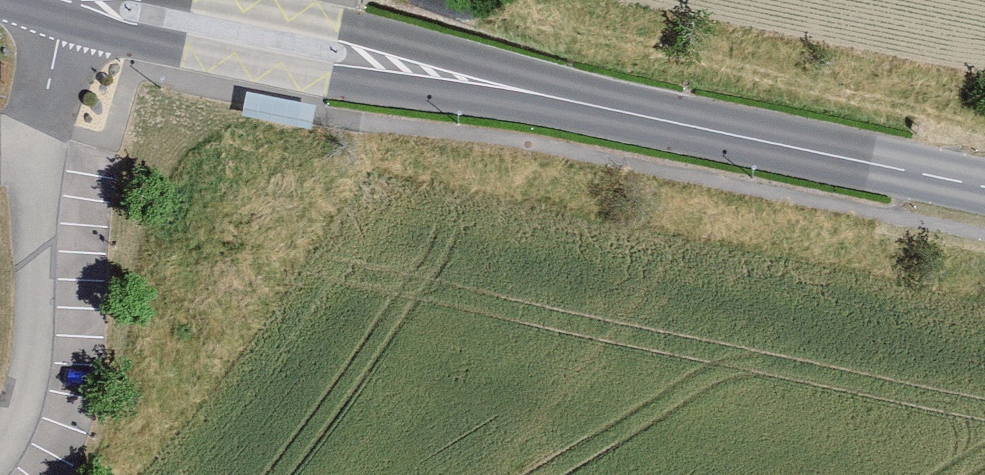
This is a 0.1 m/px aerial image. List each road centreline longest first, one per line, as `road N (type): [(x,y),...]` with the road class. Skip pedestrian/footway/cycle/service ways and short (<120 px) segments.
road 1 (tertiary): [(68,0),(805,148)]
road 2 (residential): [(66,0),(37,158),(28,378),(0,449)]
road 3 (tertiary): [(984,185),(805,148)]

